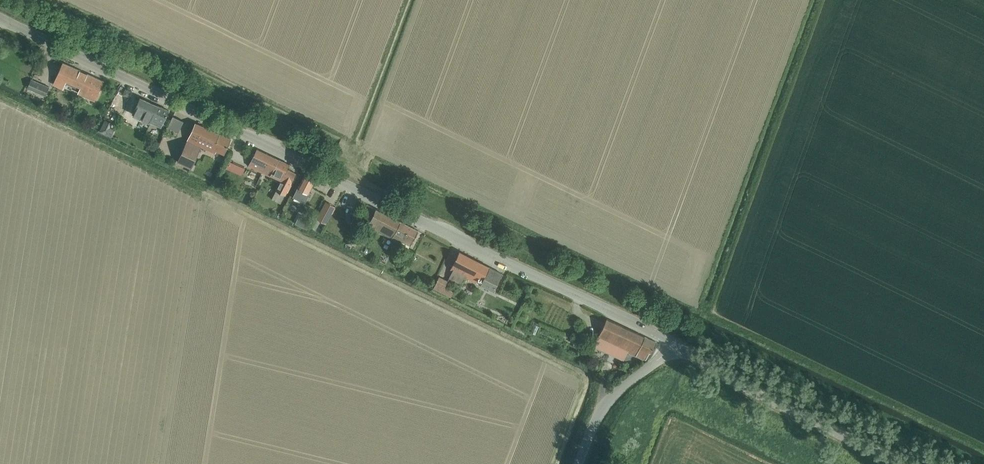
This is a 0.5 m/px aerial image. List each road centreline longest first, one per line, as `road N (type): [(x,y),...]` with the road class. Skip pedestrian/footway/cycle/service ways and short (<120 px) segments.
road 1 (tertiary): [(676,345),(0,19)]
road 2 (tertiary): [(902,463),(676,345)]
road 3 (unclassified): [(579,463),(608,401),(676,345)]

